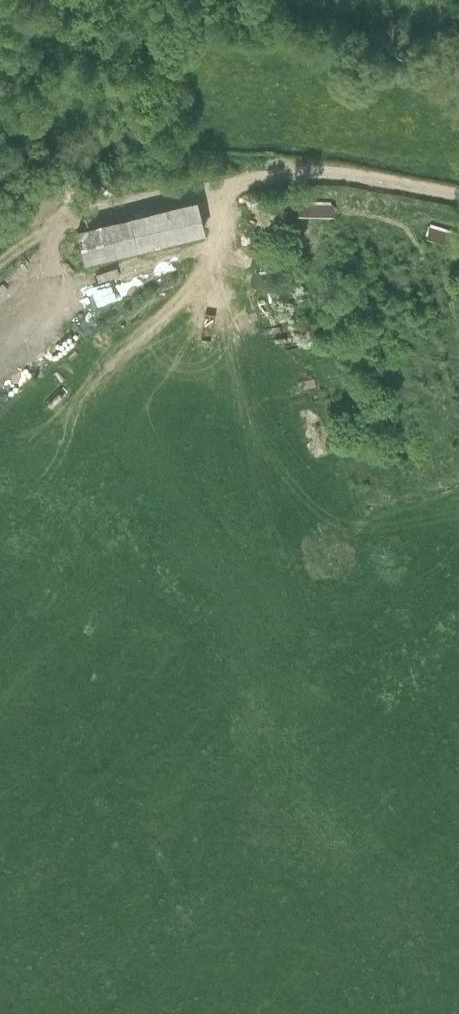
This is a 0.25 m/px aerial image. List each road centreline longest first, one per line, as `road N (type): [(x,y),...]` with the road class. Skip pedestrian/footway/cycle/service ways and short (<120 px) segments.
road 1 (track): [(458,198),(354,175),(266,175),(175,191),(51,231),(0,264)]

